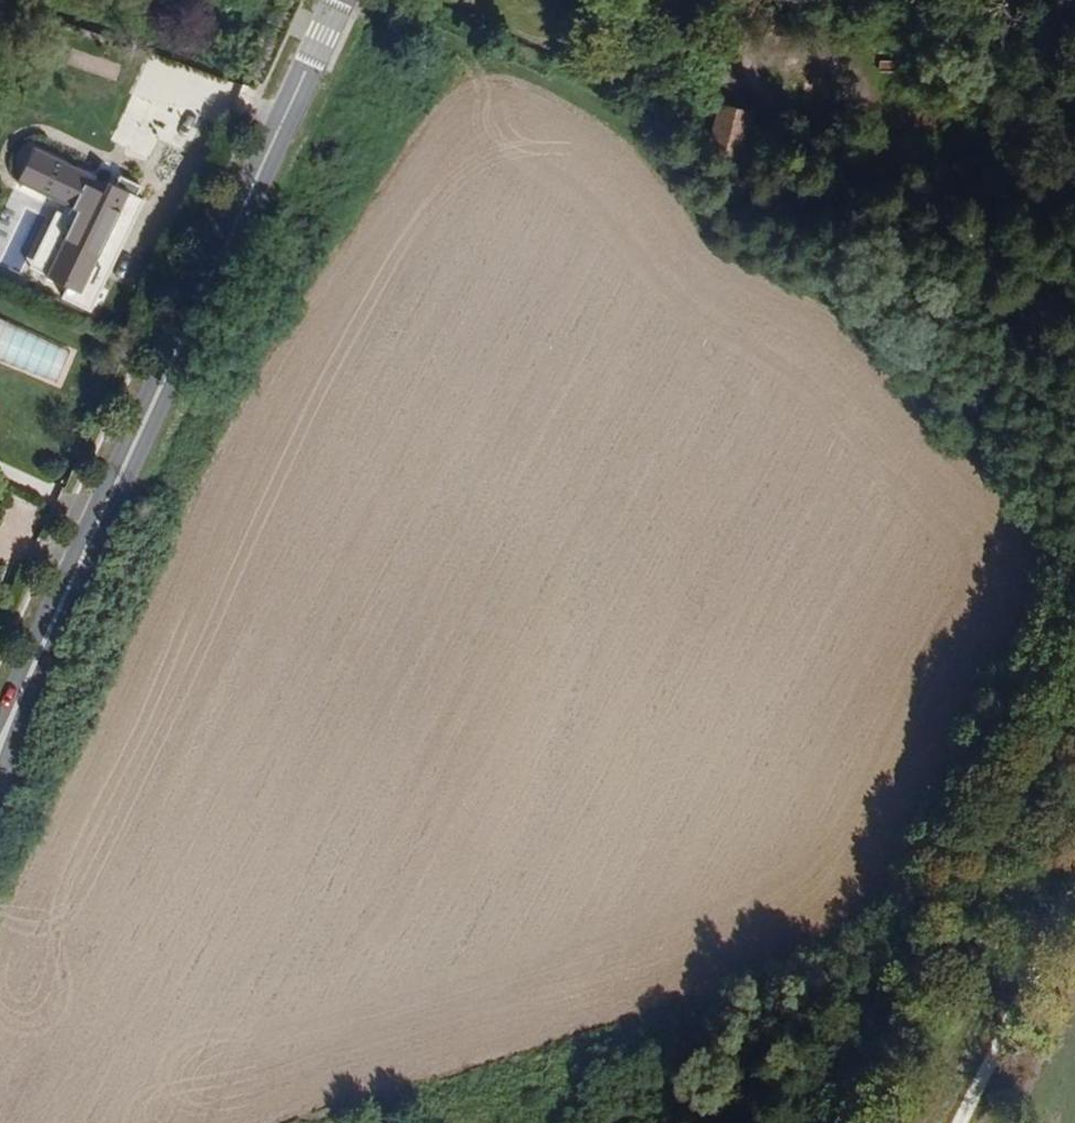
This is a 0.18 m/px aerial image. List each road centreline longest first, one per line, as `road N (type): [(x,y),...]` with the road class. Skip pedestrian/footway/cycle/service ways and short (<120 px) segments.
road 1 (secondary): [(0,749),(337,0)]

